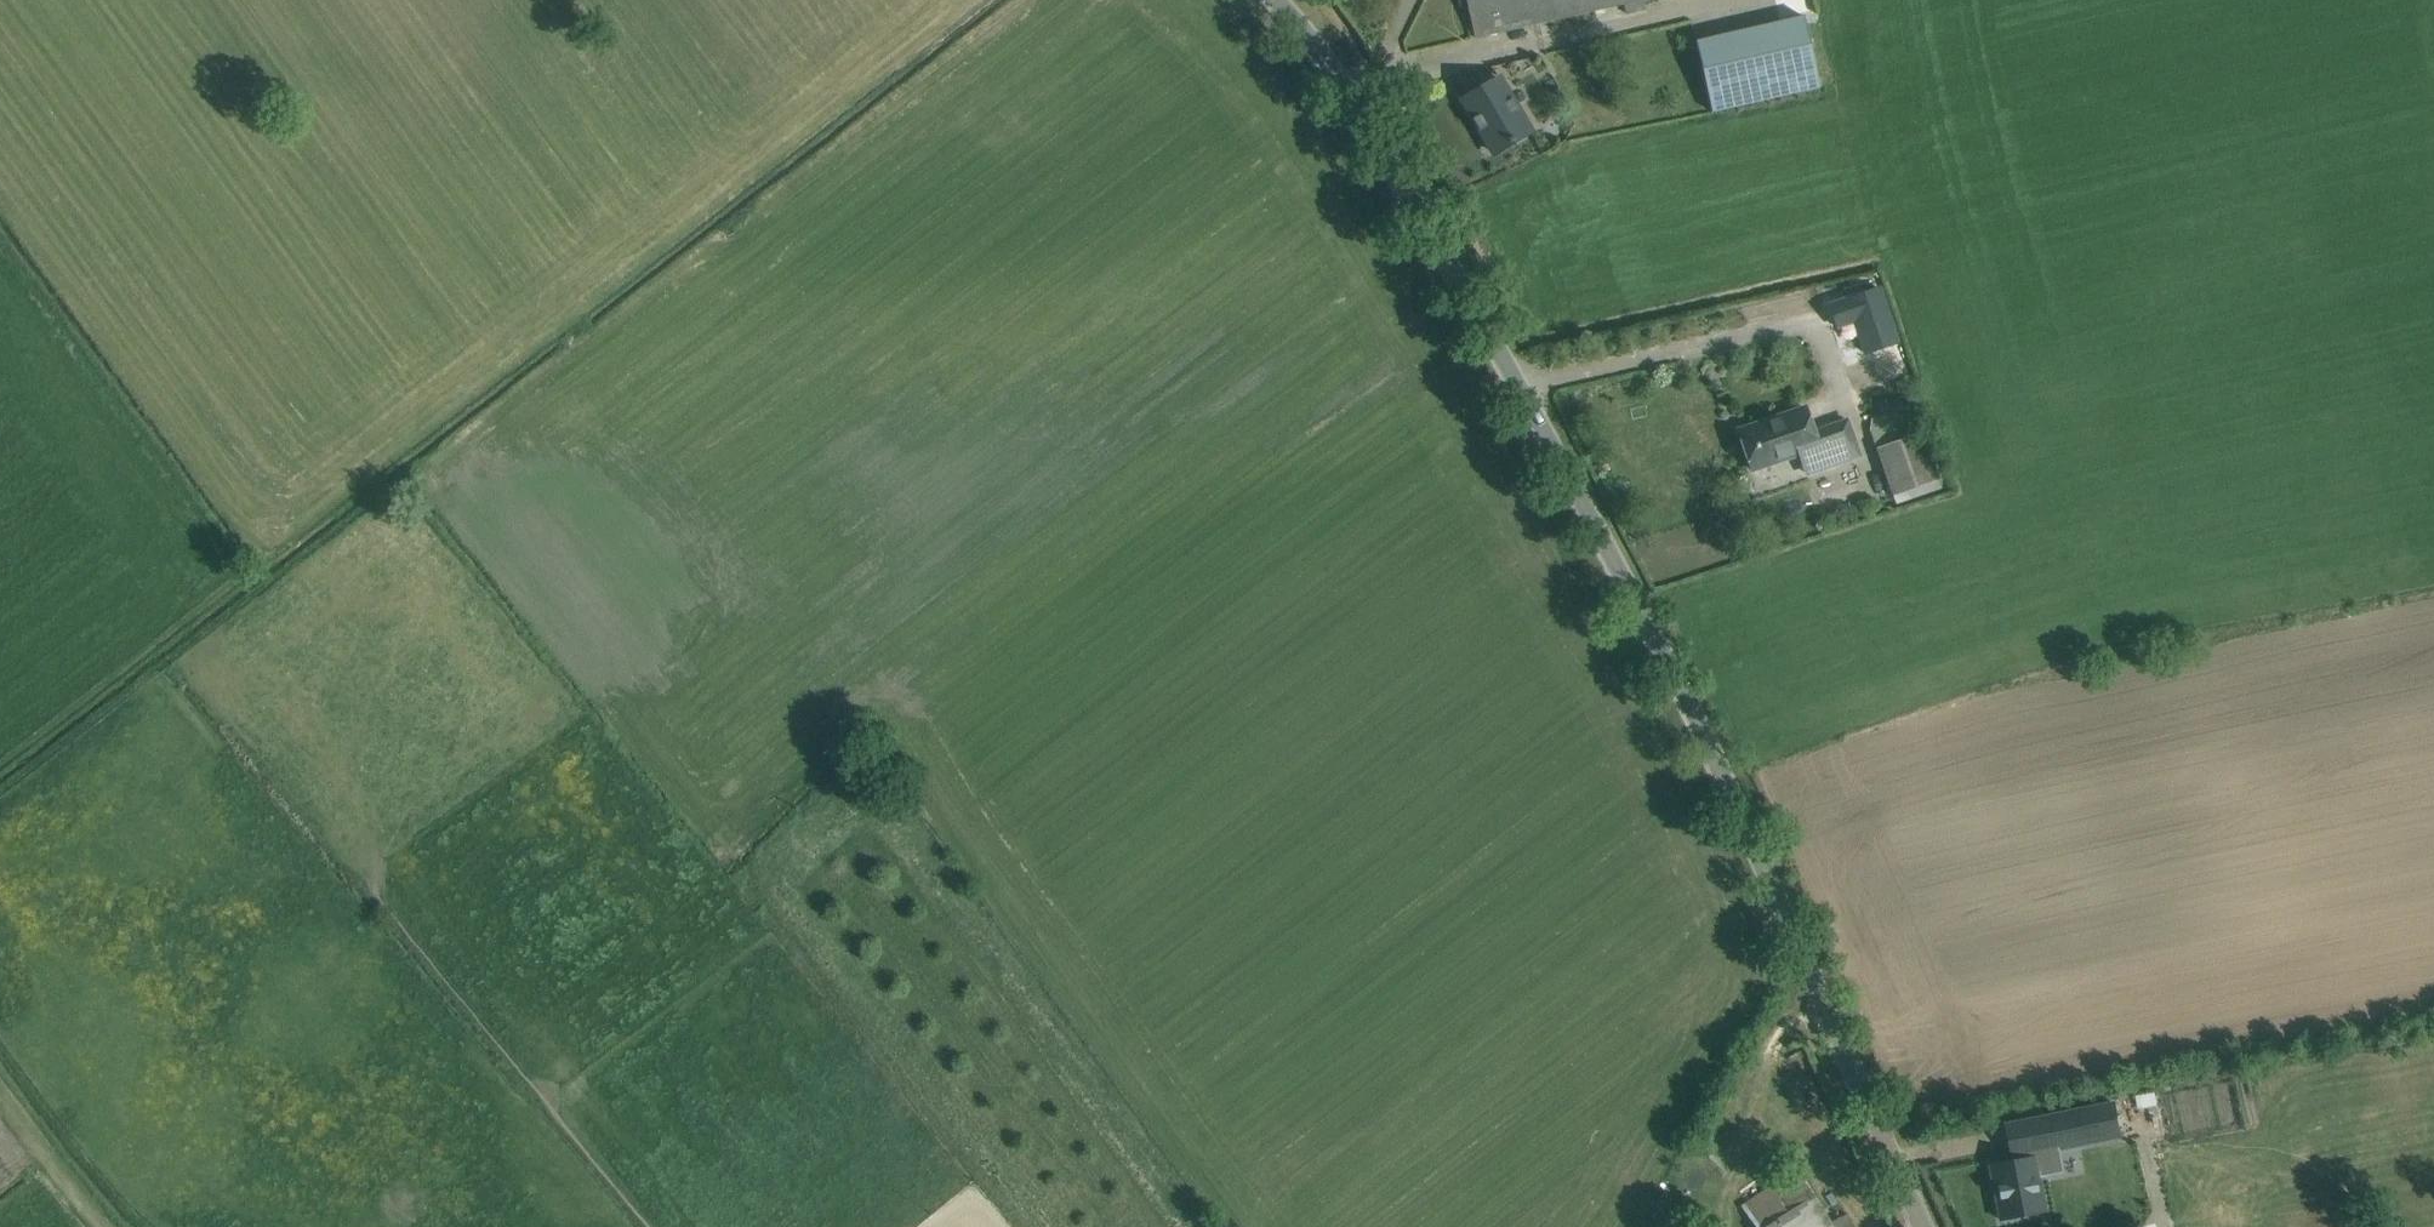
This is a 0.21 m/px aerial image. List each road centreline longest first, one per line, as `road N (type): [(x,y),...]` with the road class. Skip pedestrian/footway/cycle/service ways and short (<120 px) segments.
road 1 (unclassified): [(1924,1226),(1700,725),(1499,351),(1349,96),(1275,0)]

